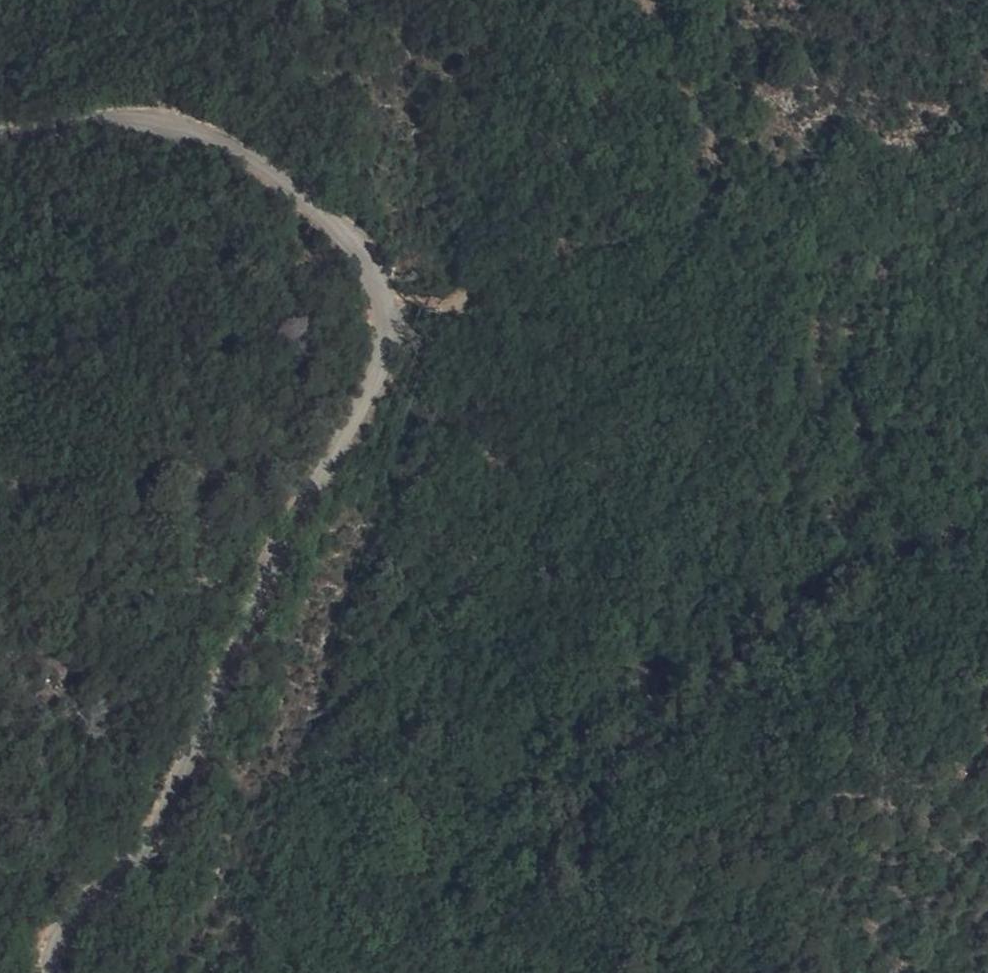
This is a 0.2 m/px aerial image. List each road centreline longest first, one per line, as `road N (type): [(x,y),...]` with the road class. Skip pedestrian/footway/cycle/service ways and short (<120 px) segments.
road 1 (tertiary): [(53,972),(73,918),(138,862),(156,831),(270,569),(385,364),(388,306),(371,258),(308,197),(214,134),(169,122),(99,120),(0,131)]

